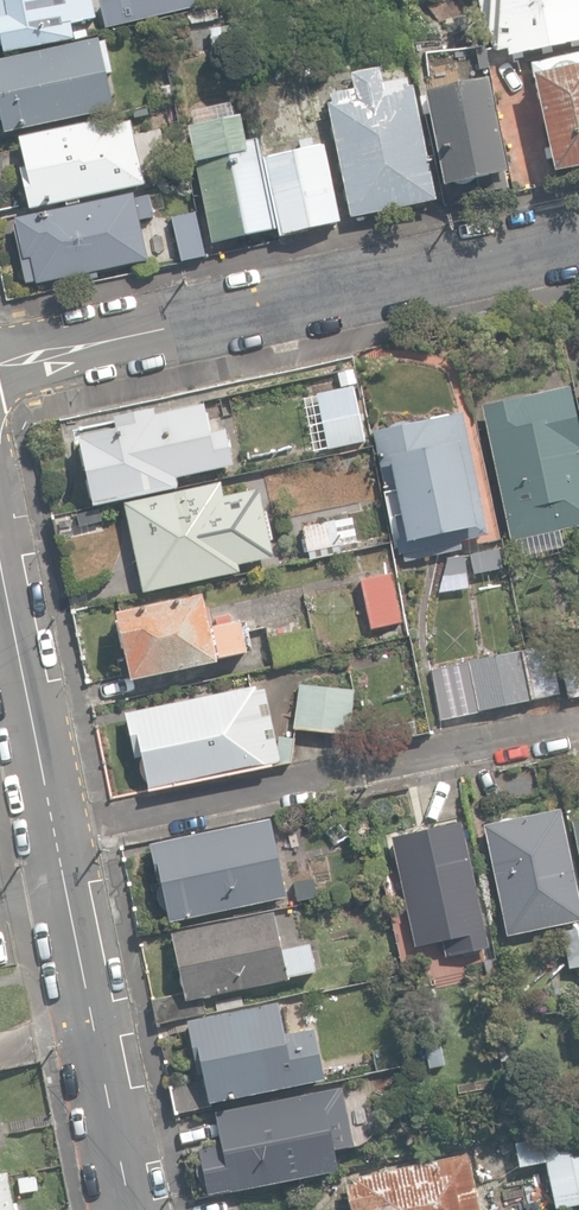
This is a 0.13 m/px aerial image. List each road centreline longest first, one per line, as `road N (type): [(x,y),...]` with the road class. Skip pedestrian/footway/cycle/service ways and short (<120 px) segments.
road 1 (residential): [(578,238),(0,363)]
road 2 (residential): [(53,828),(578,719)]
road 3 (residential): [(130,1209),(53,828)]
road 4 (residential): [(53,828),(0,560)]

